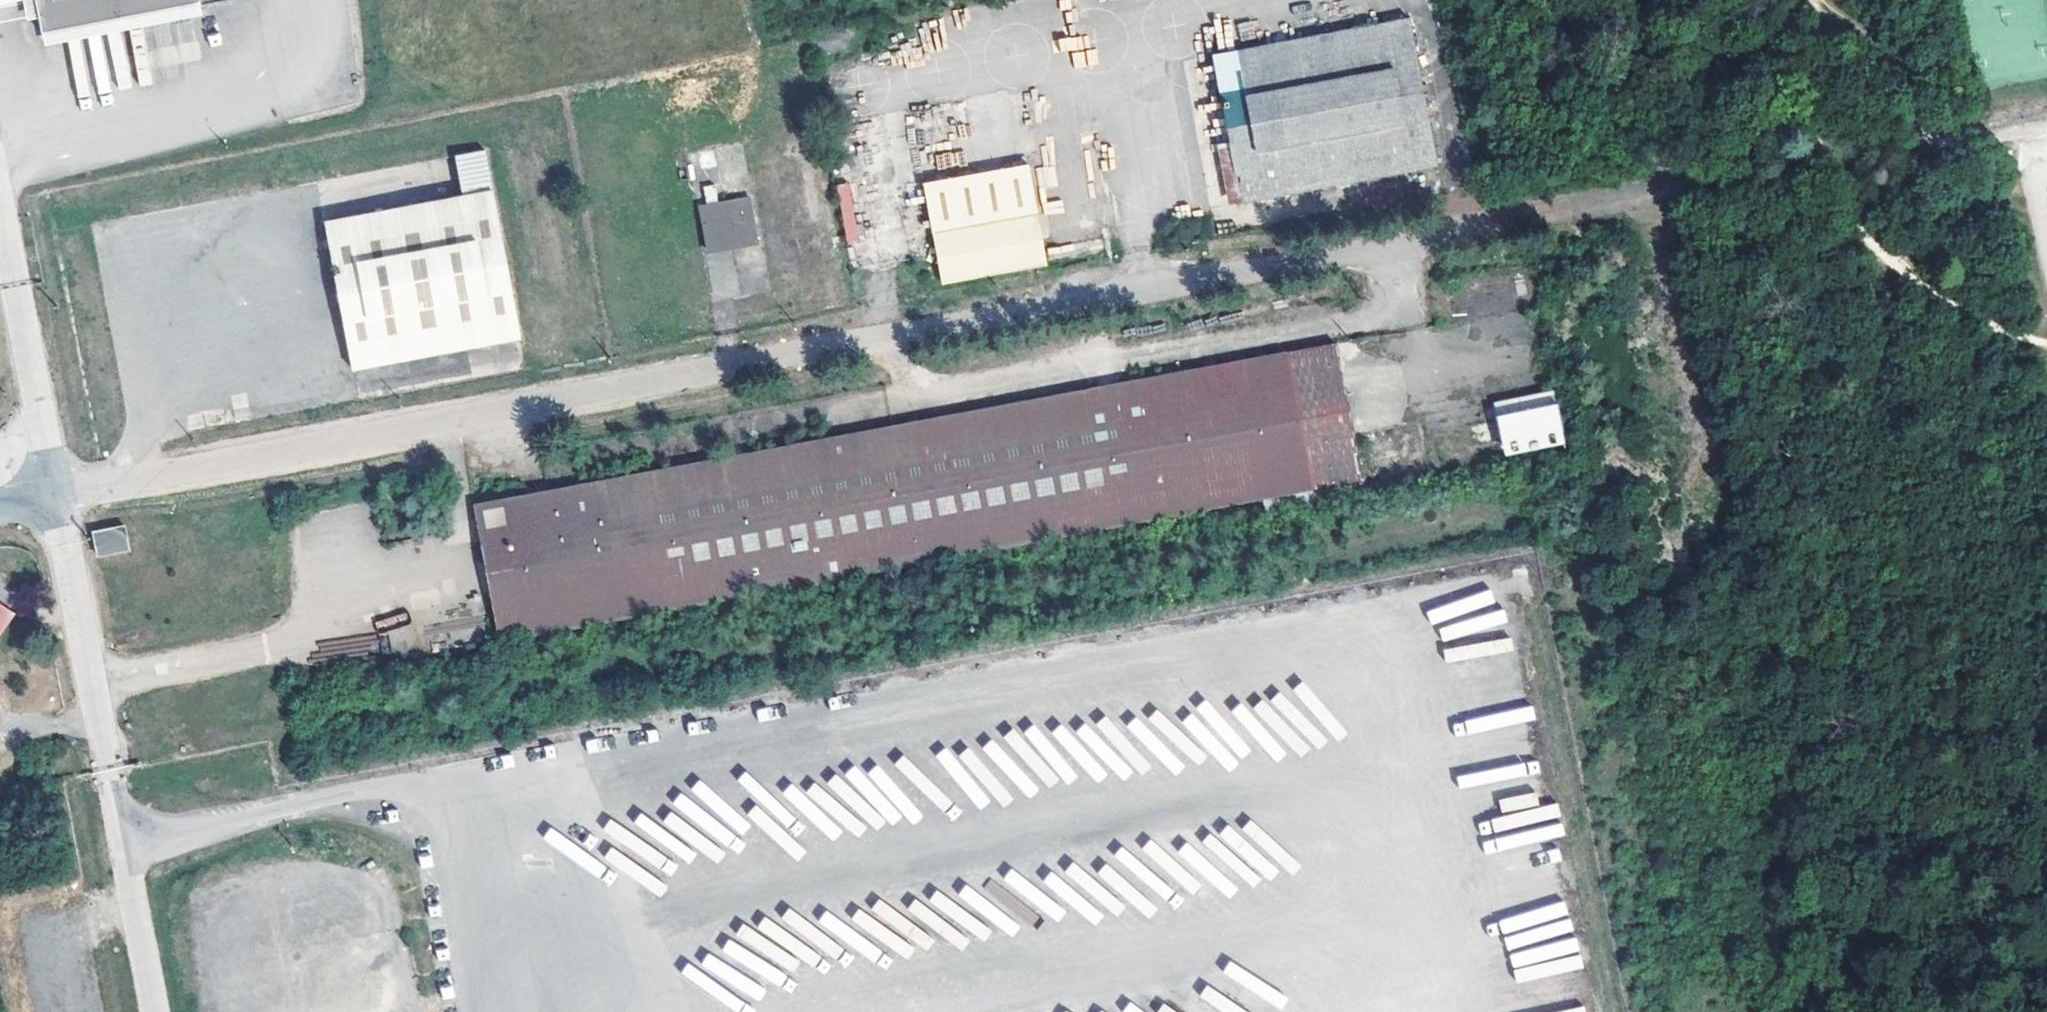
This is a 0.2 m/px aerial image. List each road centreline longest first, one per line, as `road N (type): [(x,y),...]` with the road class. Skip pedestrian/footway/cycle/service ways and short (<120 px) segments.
road 1 (unclassified): [(840,343),(52,491)]
road 2 (unclassified): [(52,491),(107,769)]
road 3 (track): [(1636,196),(1655,221),(1706,466)]
road 4 (unclassified): [(14,282),(52,491)]

